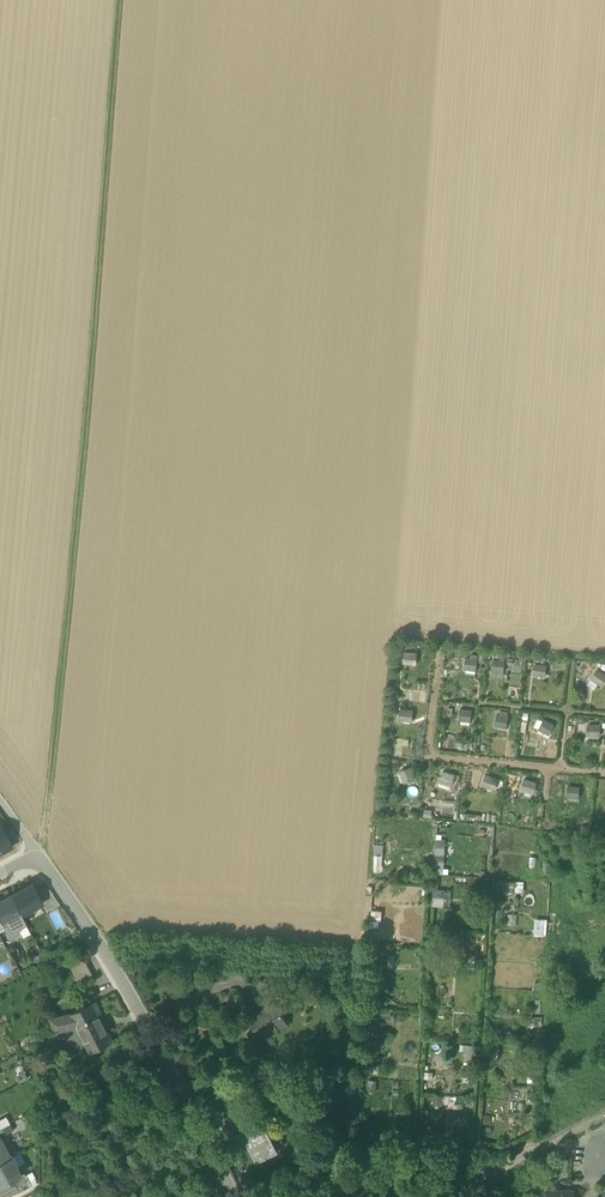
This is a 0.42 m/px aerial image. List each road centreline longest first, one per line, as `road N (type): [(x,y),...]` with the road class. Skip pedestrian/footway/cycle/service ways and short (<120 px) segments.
road 1 (track): [(112,0),(82,411),(38,854)]
road 2 (residential): [(232,1196),(130,997),(38,854)]

